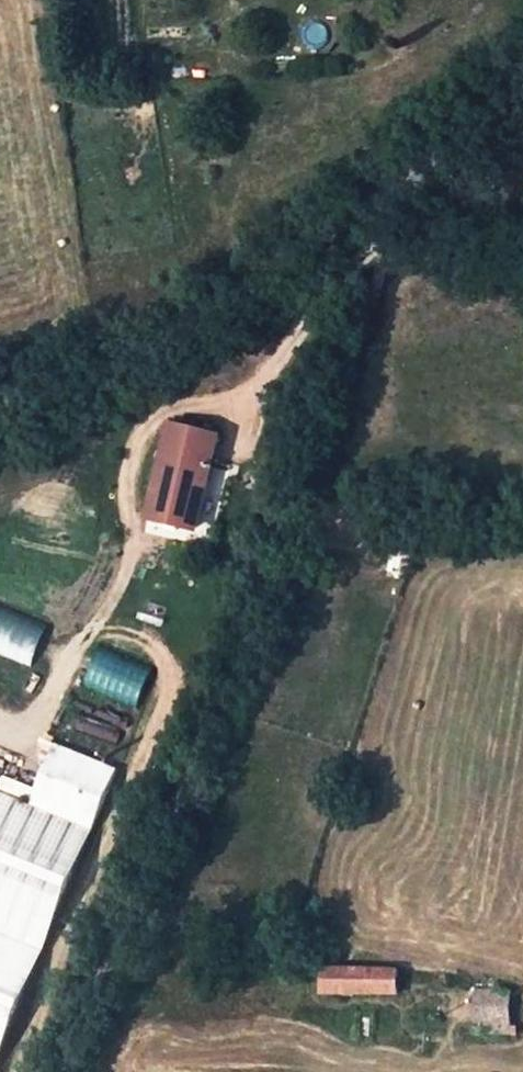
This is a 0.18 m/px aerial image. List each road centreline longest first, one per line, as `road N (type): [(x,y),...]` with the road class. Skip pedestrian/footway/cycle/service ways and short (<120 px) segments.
road 1 (track): [(410,183),(295,518),(61,1071)]
road 2 (residential): [(522,80),(410,183),(89,378),(0,403)]

